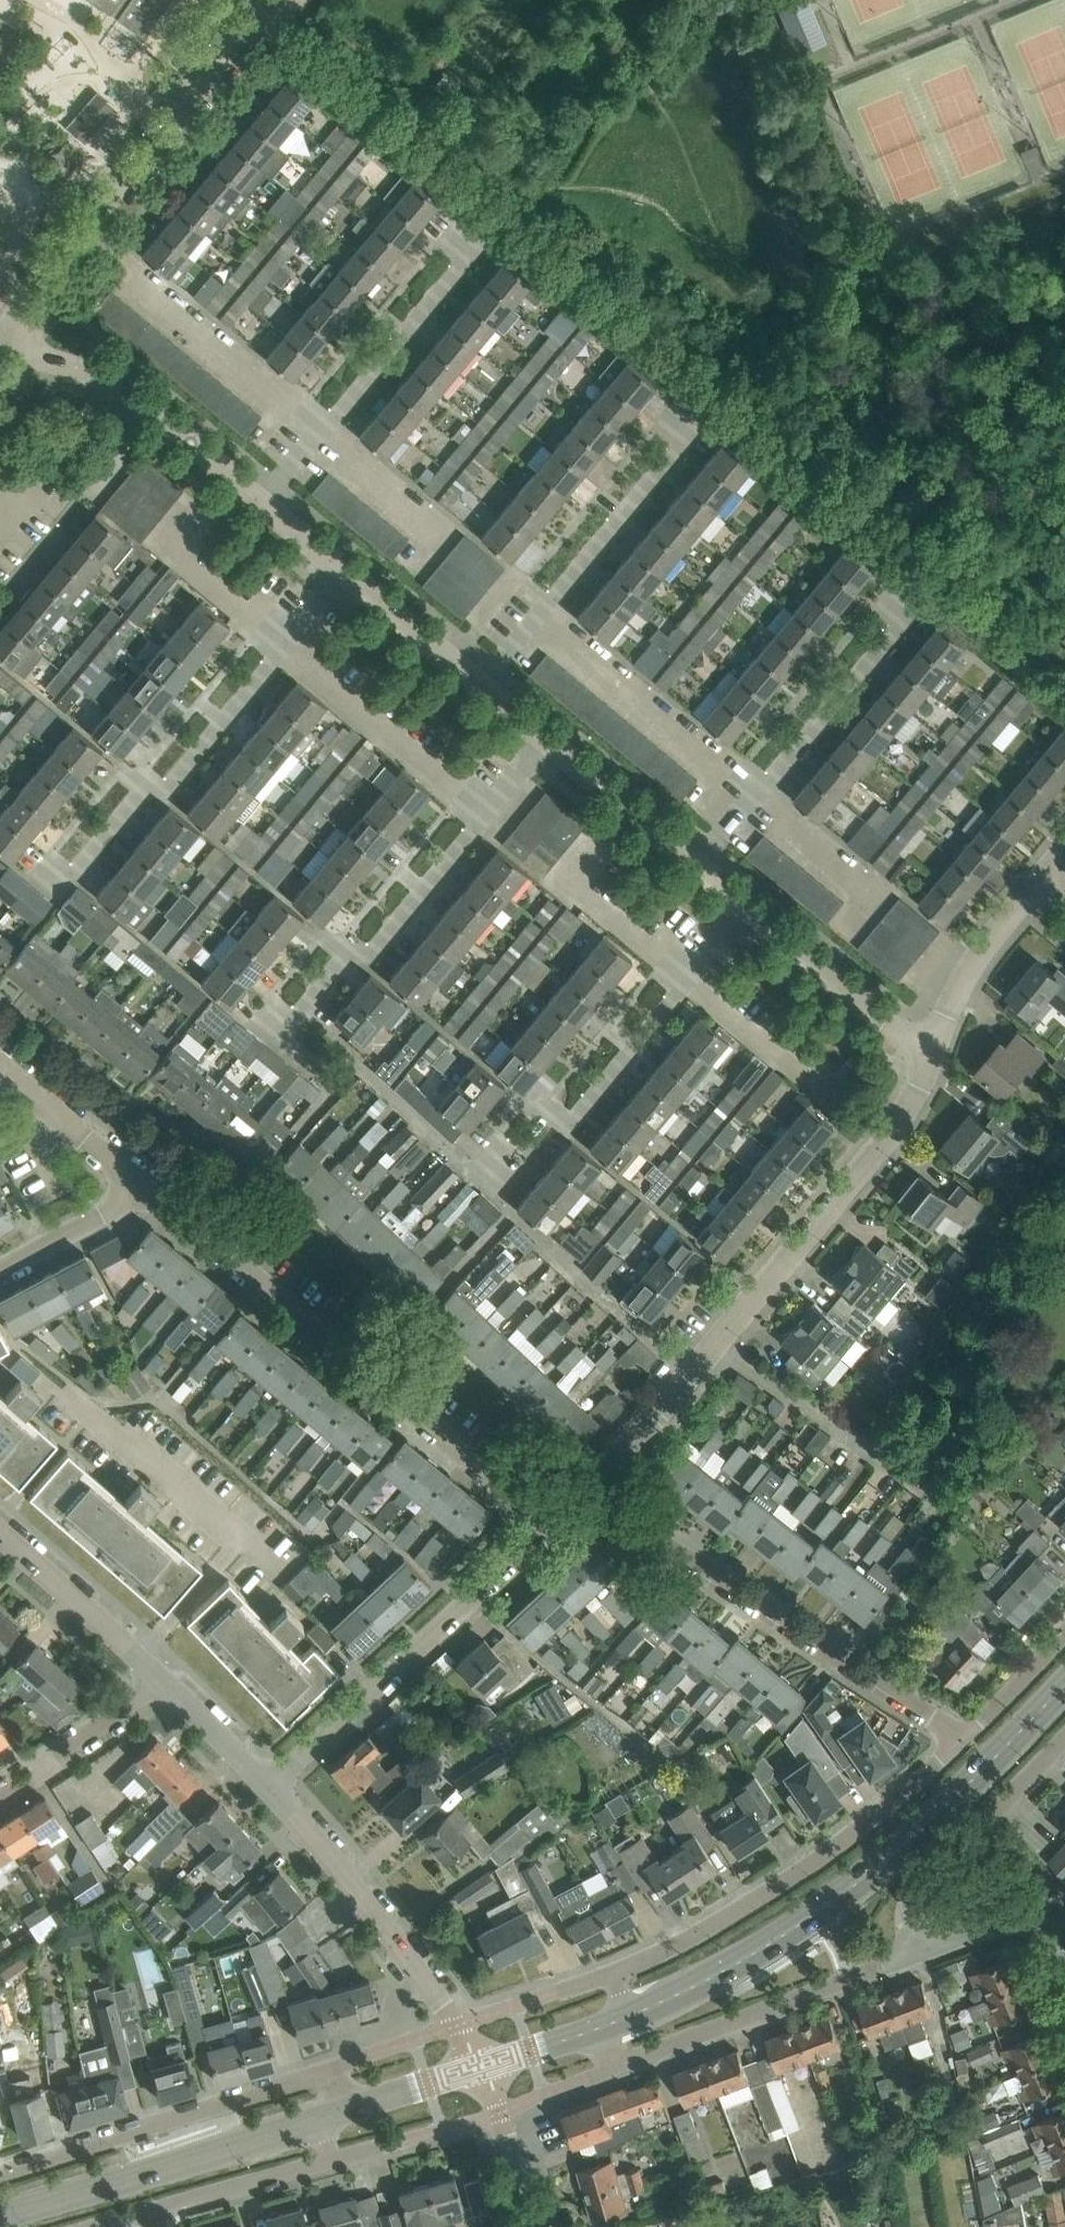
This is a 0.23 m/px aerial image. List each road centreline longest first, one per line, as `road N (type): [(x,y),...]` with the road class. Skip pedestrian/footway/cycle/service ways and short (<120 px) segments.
road 1 (tertiary): [(599,2031),(760,1951),(851,1890),(945,1809),(1064,1684)]
road 2 (residential): [(581,1477),(859,1171),(901,1108),(928,1045)]
road 3 (residential): [(554,1507),(148,1185)]
road 4 (residential): [(581,1477),(931,1714),(959,1742)]
road 5 (residential): [(56,893),(137,793),(167,785),(351,555)]
road 6 (residential): [(269,1035),(339,949),(376,934),(551,720)]
road 7 (residential): [(959,1742),(851,1837),(751,1904),(626,1968)]
road 8 (residential): [(268,1789),(554,1507)]
road 9 (residential): [(481,1183),(533,1128),(575,1109),(605,1079),(747,890)]
road 10 (residential): [(37,297),(157,114),(233,27),(278,0)]
road 11 (tertiary): [(0,2216),(361,2108)]
road 12 (residential): [(322,2073),(0,2171)]
road 13 (residential): [(620,2063),(803,1996),(917,1938)]
road 14 (residential): [(282,497),(37,297)]
road 15 (residential): [(268,1789),(459,2029)]
road 16 (residential): [(493,682),(680,439)]
road 17 (residential): [(714,861),(904,628)]
road 18 (residential): [(282,497),(466,264)]
road 19 (residential): [(917,1938),(911,1896),(1064,1739)]
road 20 (residential): [(928,1045),(747,890)]
road 21 (residential): [(928,1045),(967,948),(1046,851)]
road 22 (residential): [(0,1529),(170,1683)]
road 23 (residential): [(714,861),(551,720)]
road 24 (residential): [(0,1796),(170,1683)]
road 25 (residential): [(148,1185),(0,1063)]
road 26 (residential): [(493,682),(351,555)]
road 27 (residential): [(151,2215),(325,2162)]
road 28 (residential): [(1064,1967),(1048,1926),(1024,1914),(917,1938)]
road 29 (residential): [(0,1268),(148,1185)]
road 30 (residential): [(535,2226),(484,2068)]
road 31 (residential): [(1064,1629),(959,1742)]
road 32 (residential): [(170,1683),(268,1789)]
road 33 (tertiary): [(361,2108),(484,2068)]
road 34 (tertiary): [(484,2068),(599,2031)]

